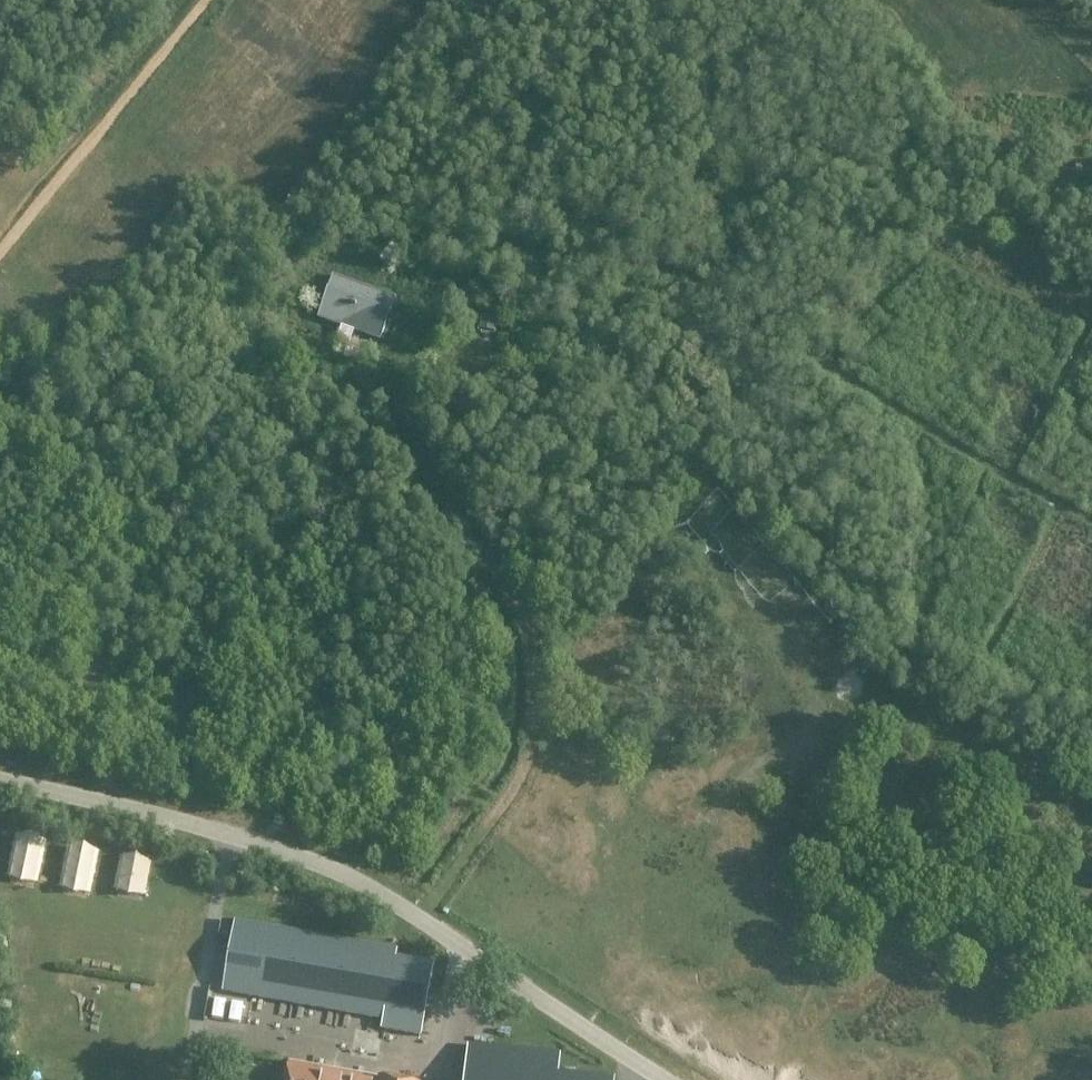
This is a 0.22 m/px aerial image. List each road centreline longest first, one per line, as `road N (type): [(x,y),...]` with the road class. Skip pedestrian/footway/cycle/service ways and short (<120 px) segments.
road 1 (unclassified): [(0,775),(228,829),(345,873),(674,1079)]

